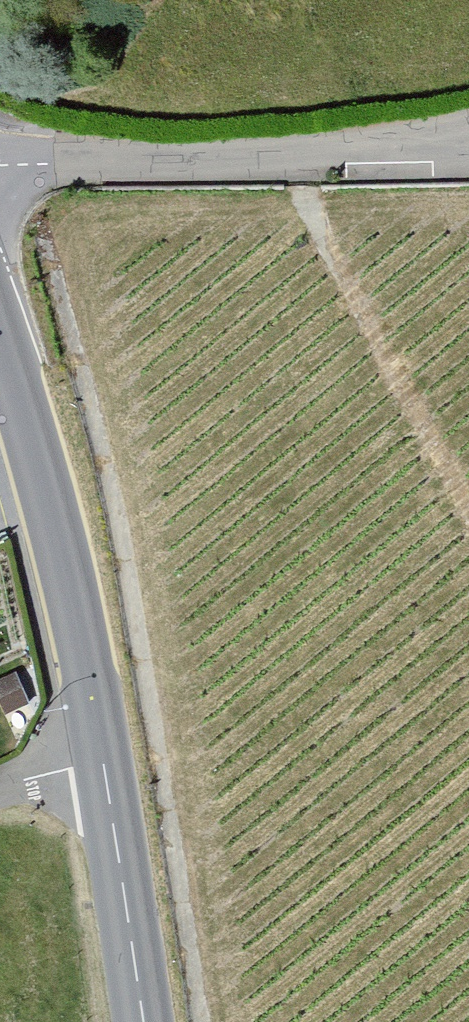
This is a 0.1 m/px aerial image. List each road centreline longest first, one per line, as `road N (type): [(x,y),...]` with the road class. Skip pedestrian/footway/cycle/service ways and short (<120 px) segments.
road 1 (residential): [(0,157),(468,141)]
road 2 (secondary): [(0,337),(30,430),(105,757)]
road 3 (track): [(468,512),(305,186),(293,146)]
road 4 (secondary): [(105,757),(147,1021)]

